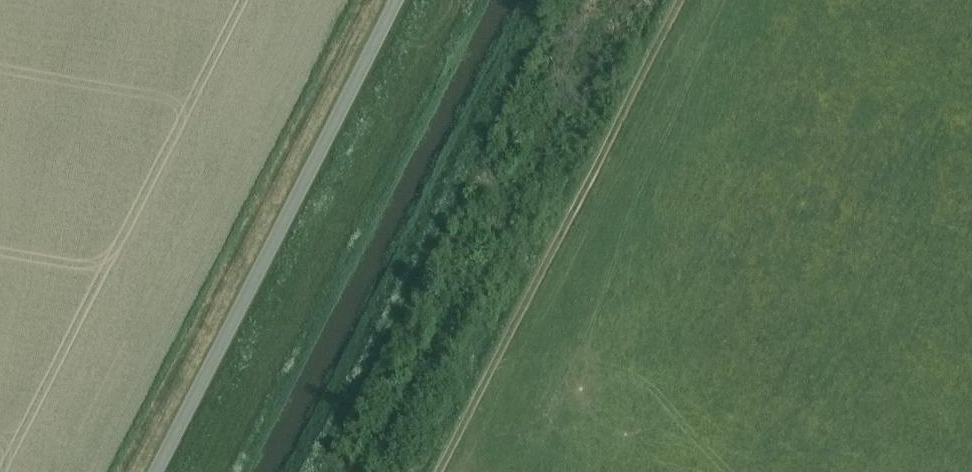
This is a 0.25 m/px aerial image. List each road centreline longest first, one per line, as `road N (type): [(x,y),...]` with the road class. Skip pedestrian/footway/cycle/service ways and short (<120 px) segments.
road 1 (unclassified): [(156,471),(397,0)]
road 2 (track): [(310,471),(550,0)]
road 3 (track): [(673,0),(586,187),(436,471)]

